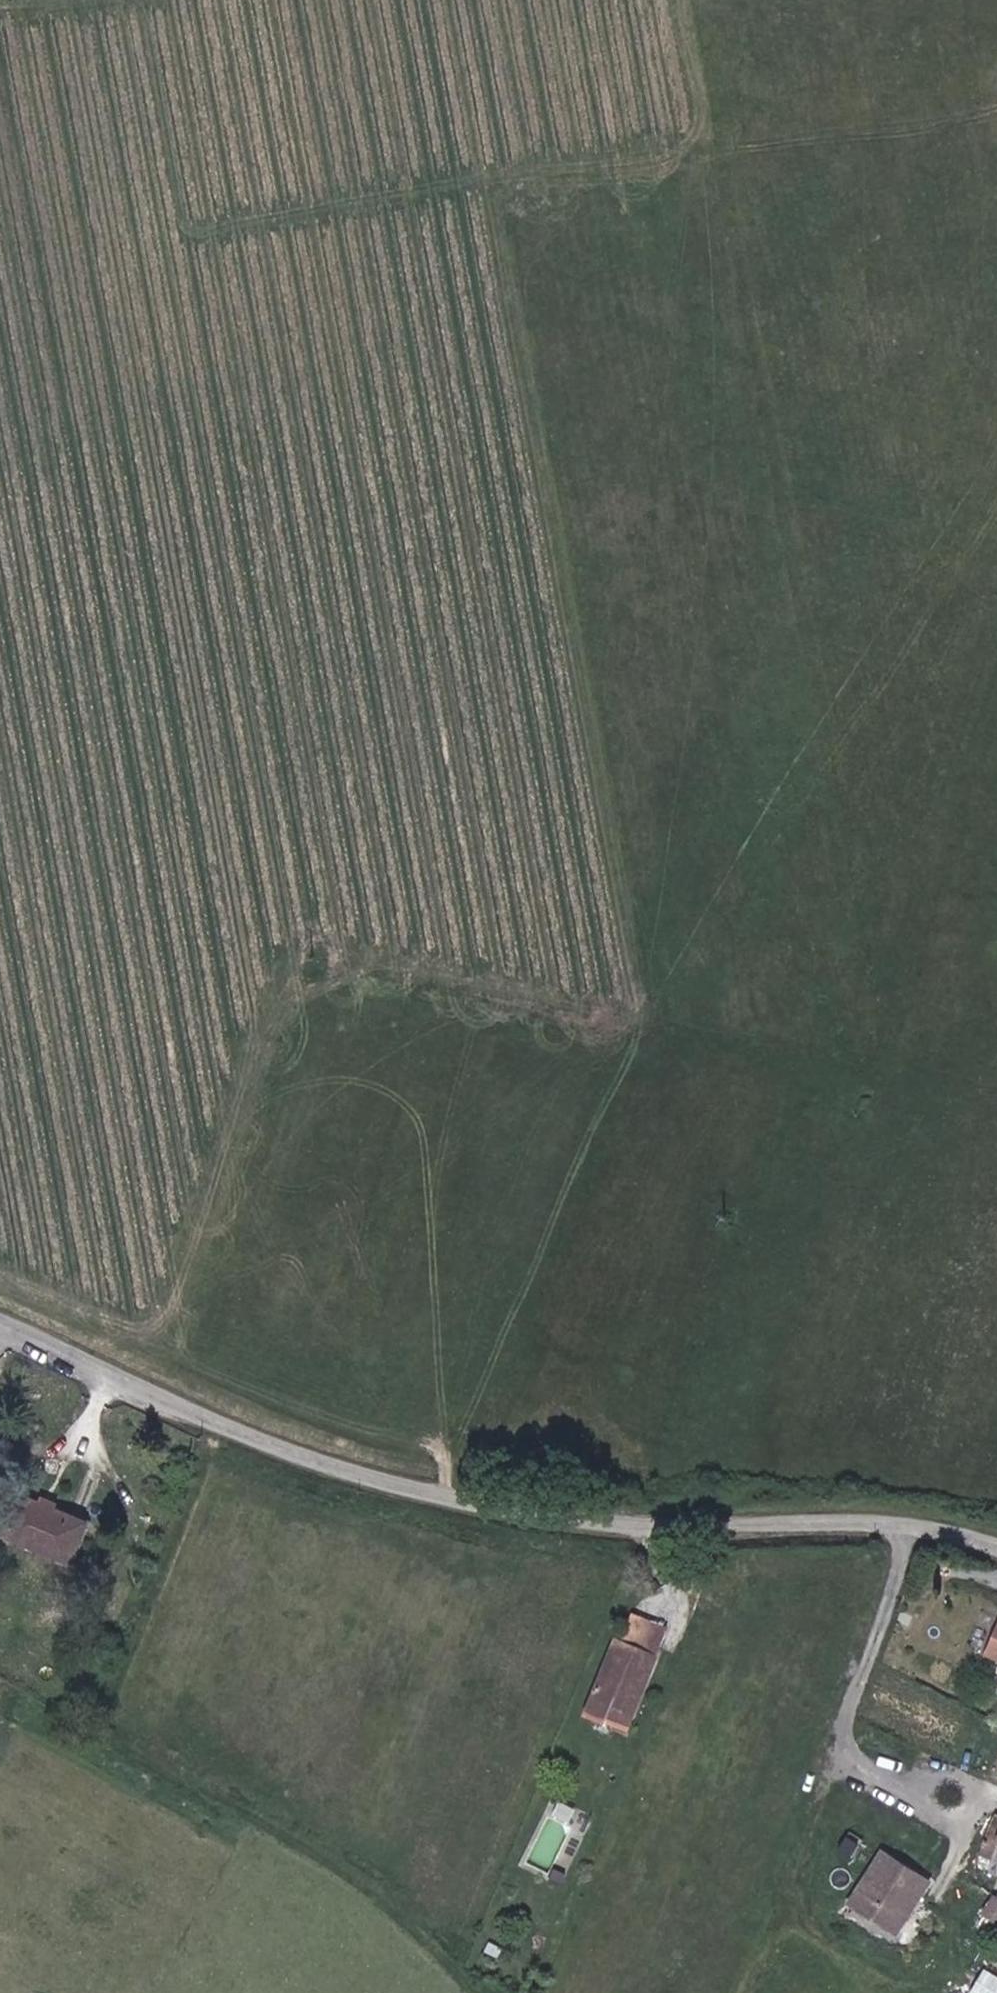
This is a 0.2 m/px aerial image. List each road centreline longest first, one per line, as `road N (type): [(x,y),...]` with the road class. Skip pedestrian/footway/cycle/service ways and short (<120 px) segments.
road 1 (unclassified): [(996,1547),(887,1526),(663,1525),(521,1512),(262,1441),(0,1326)]

